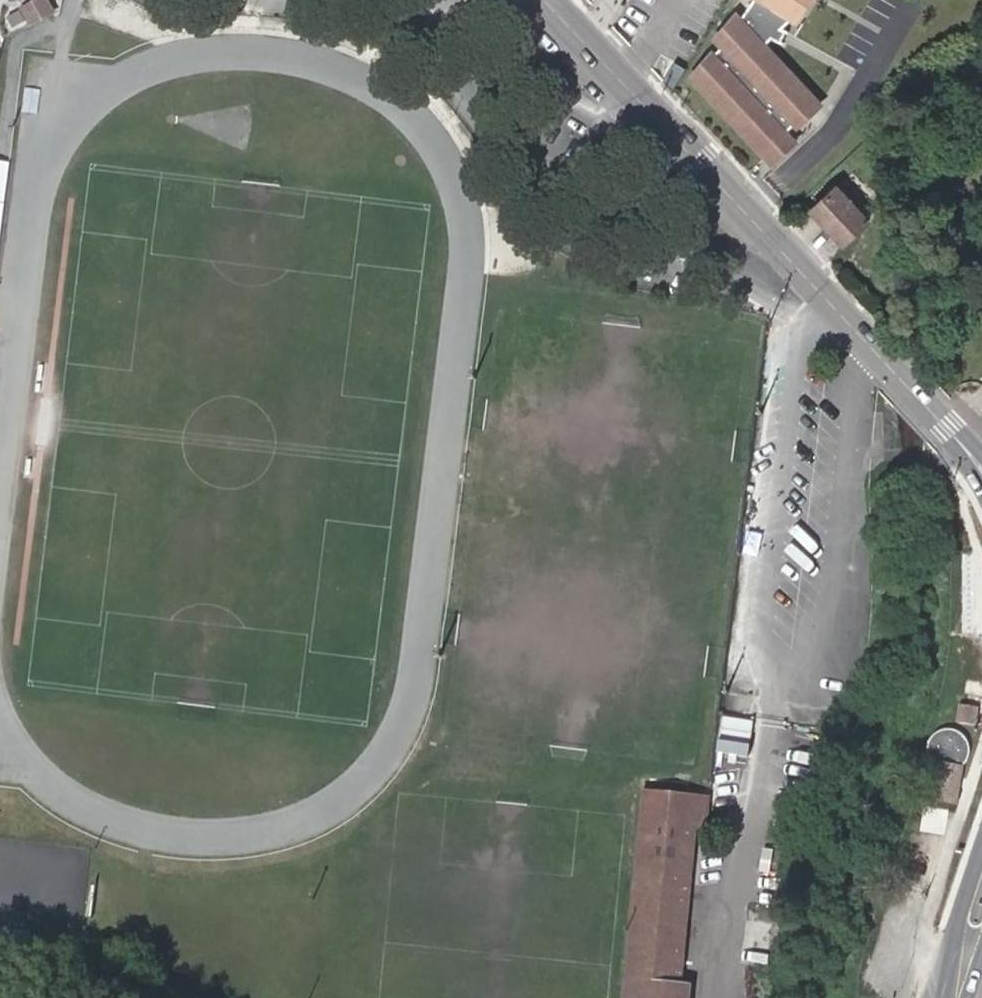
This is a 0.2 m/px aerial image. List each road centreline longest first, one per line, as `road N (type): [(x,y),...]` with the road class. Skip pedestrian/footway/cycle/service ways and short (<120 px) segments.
road 1 (secondary): [(981,469),(773,239),(537,0)]

